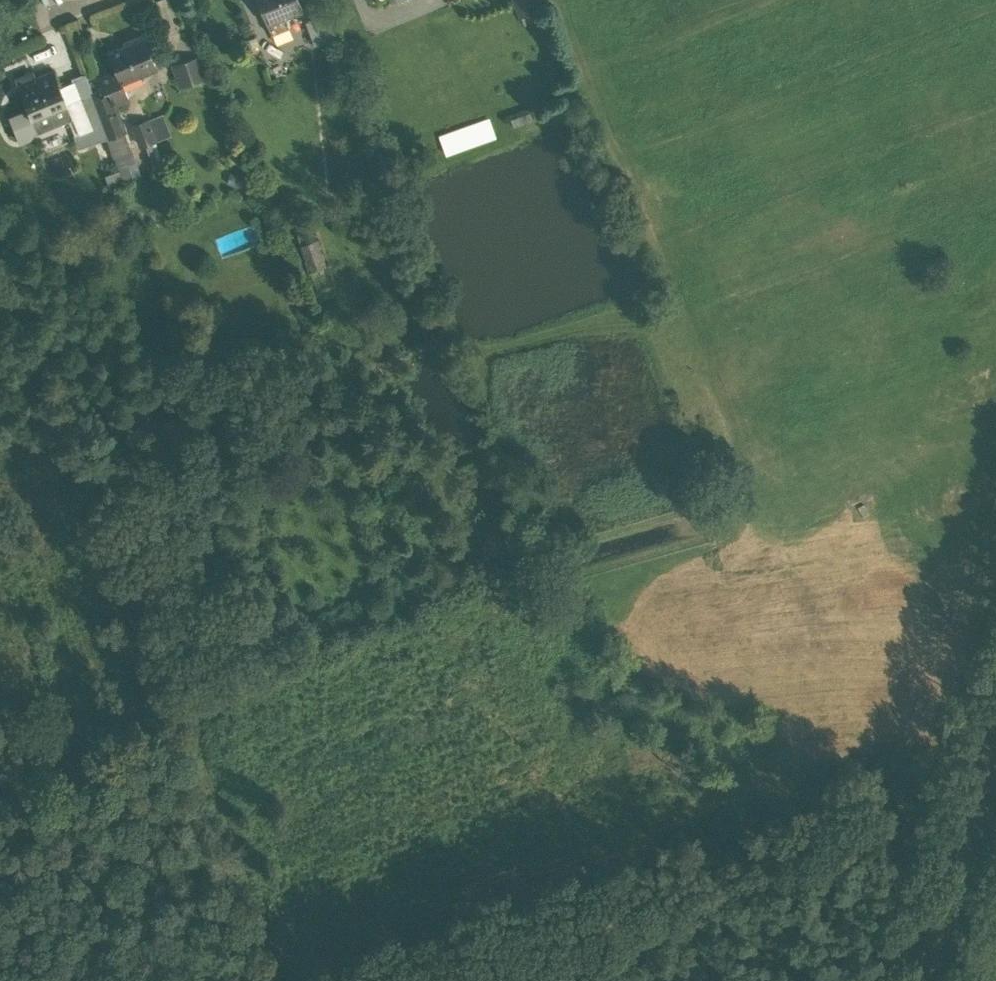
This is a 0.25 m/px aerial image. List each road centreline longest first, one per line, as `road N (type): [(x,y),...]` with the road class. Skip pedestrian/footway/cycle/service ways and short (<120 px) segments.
road 1 (track): [(538,564),(171,702)]
road 2 (track): [(171,702),(0,770)]

